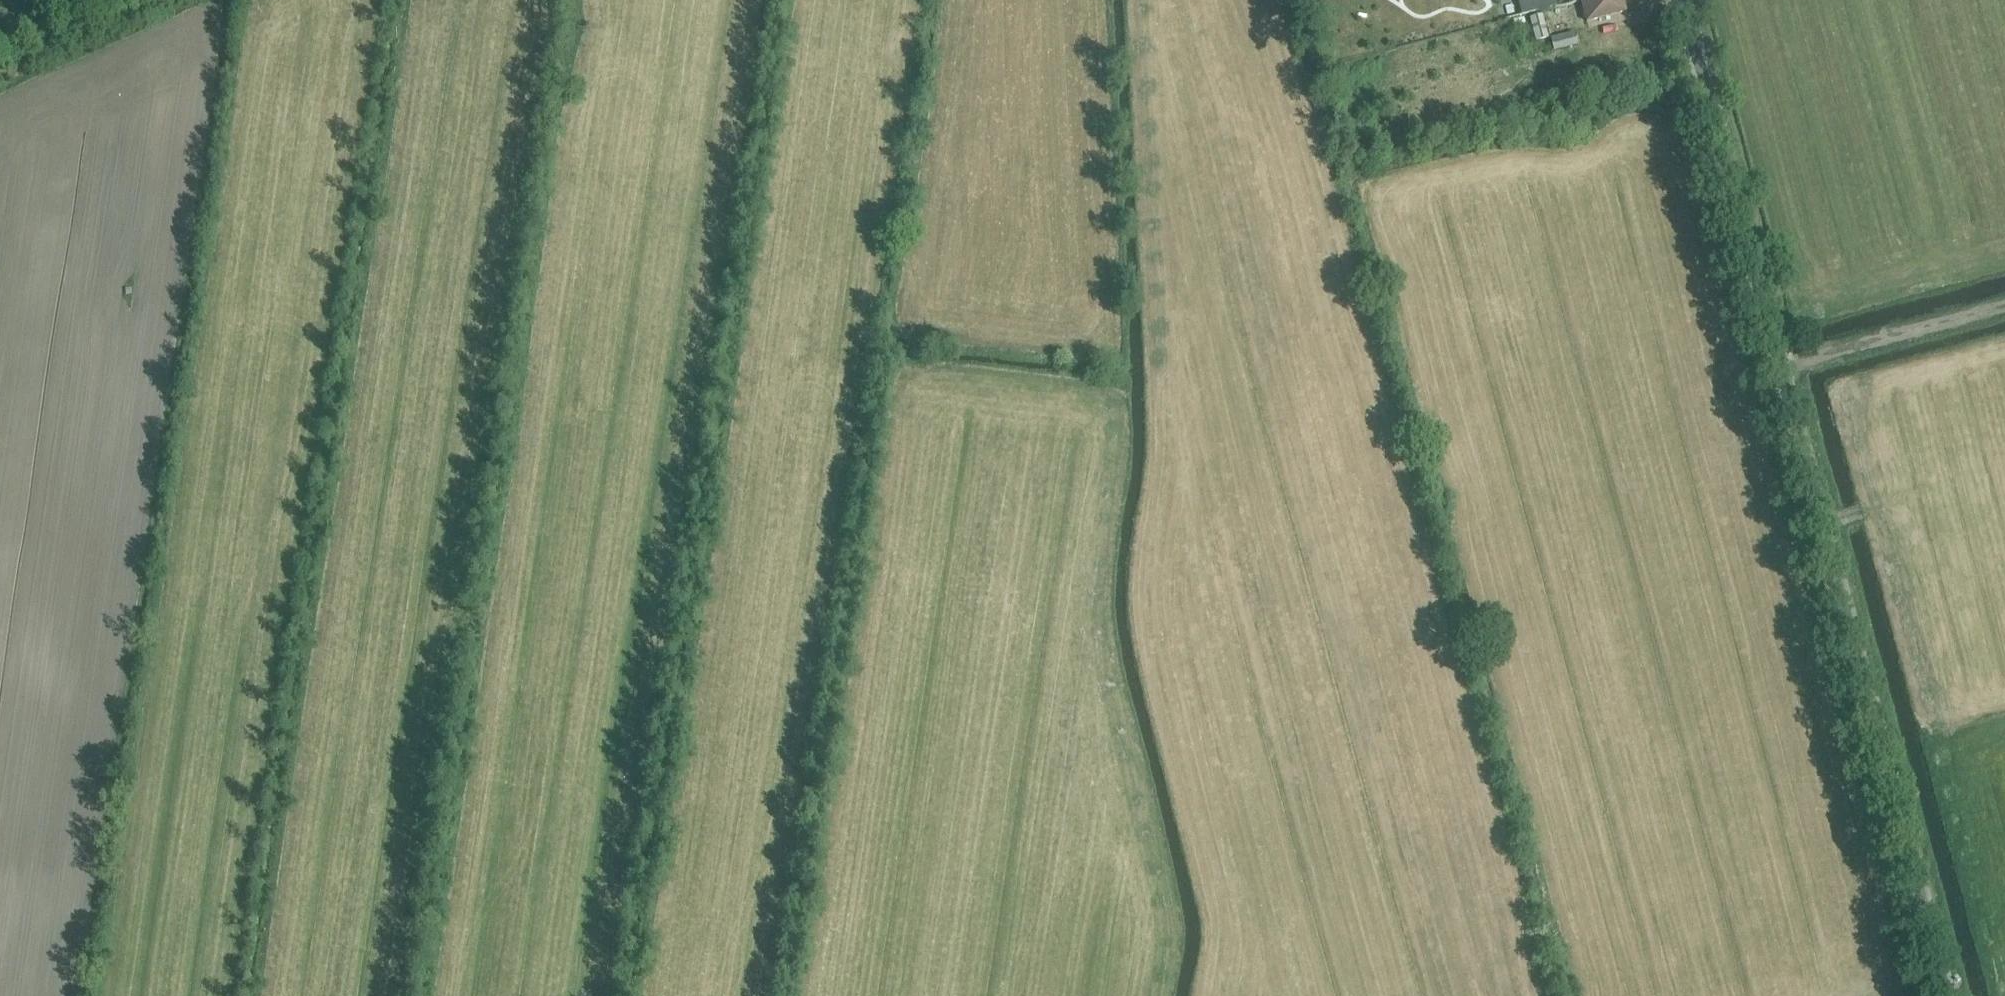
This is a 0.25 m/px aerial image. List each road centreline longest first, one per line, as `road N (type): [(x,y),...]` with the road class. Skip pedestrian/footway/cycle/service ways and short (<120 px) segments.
road 1 (tertiary): [(1947,995),(1682,0)]
road 2 (track): [(2004,304),(1778,361)]

